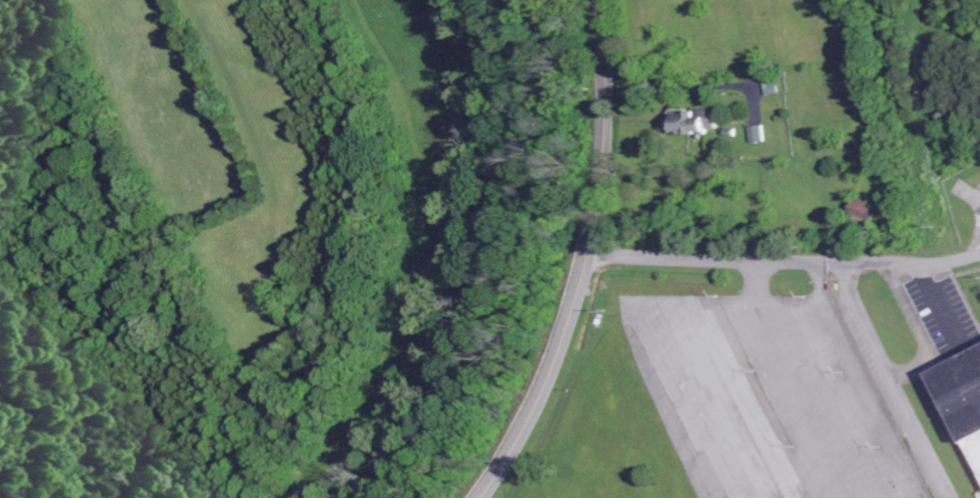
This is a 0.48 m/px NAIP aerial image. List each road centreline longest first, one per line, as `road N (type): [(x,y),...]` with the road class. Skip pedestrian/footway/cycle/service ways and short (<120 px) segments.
road 1 (secondary): [(481,497),(556,361),(591,246),(607,116),(596,0)]
road 2 (residential): [(979,251),(844,260),(598,213)]
road 3 (residential): [(956,497),(844,260)]

